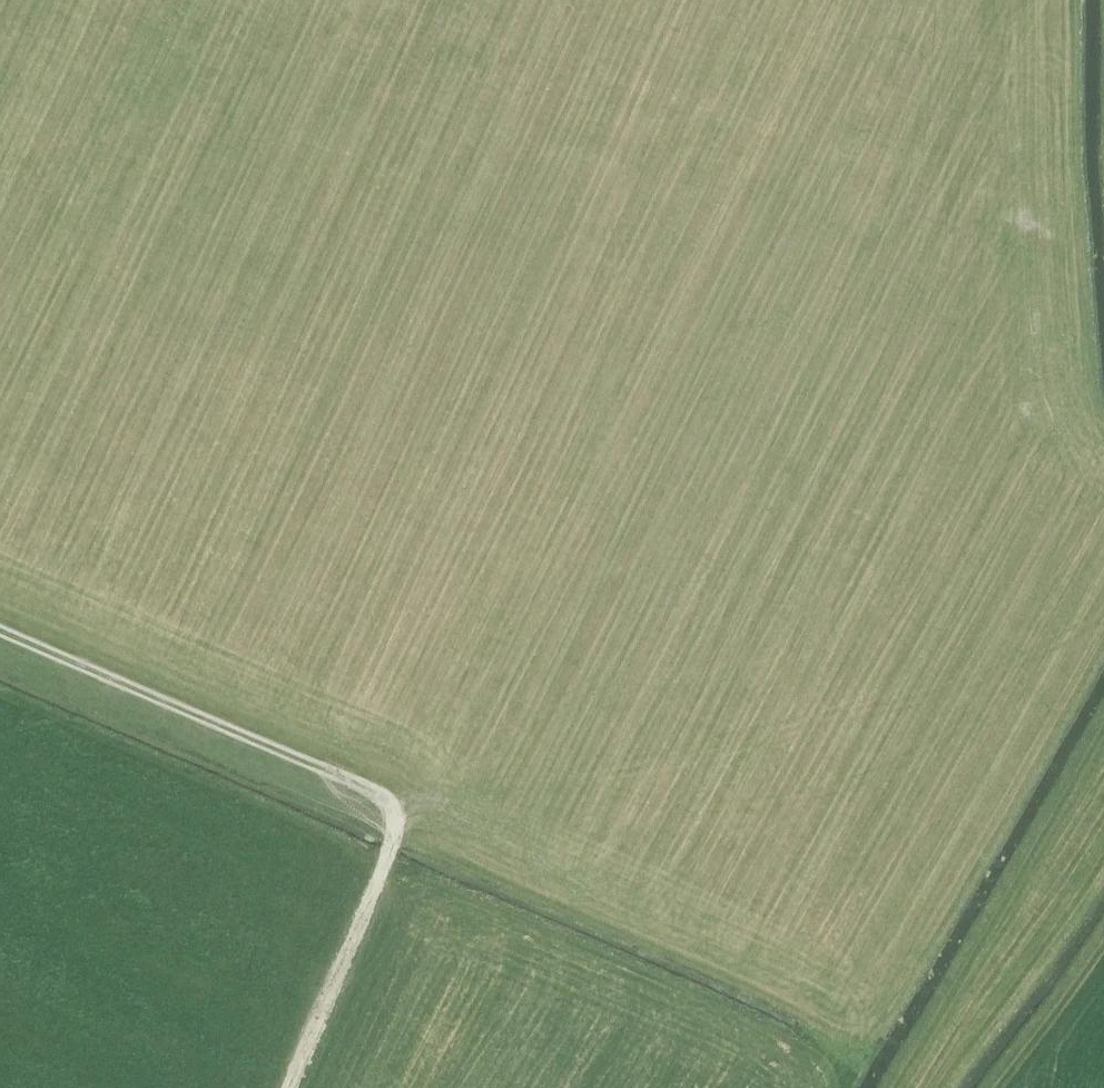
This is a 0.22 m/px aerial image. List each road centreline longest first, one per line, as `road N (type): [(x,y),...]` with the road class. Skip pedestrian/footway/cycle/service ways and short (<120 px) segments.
road 1 (track): [(288,1087),(384,867),(395,810),(366,787),(0,629)]

